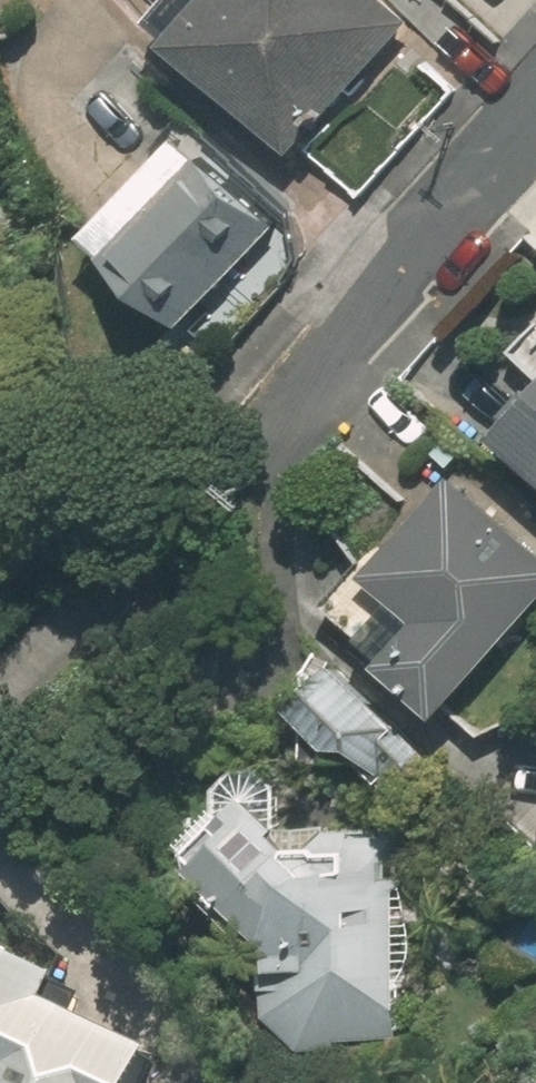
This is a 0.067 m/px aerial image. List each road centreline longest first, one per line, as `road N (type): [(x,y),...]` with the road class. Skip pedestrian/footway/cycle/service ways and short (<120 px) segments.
road 1 (residential): [(535,135),(329,369),(300,416)]

